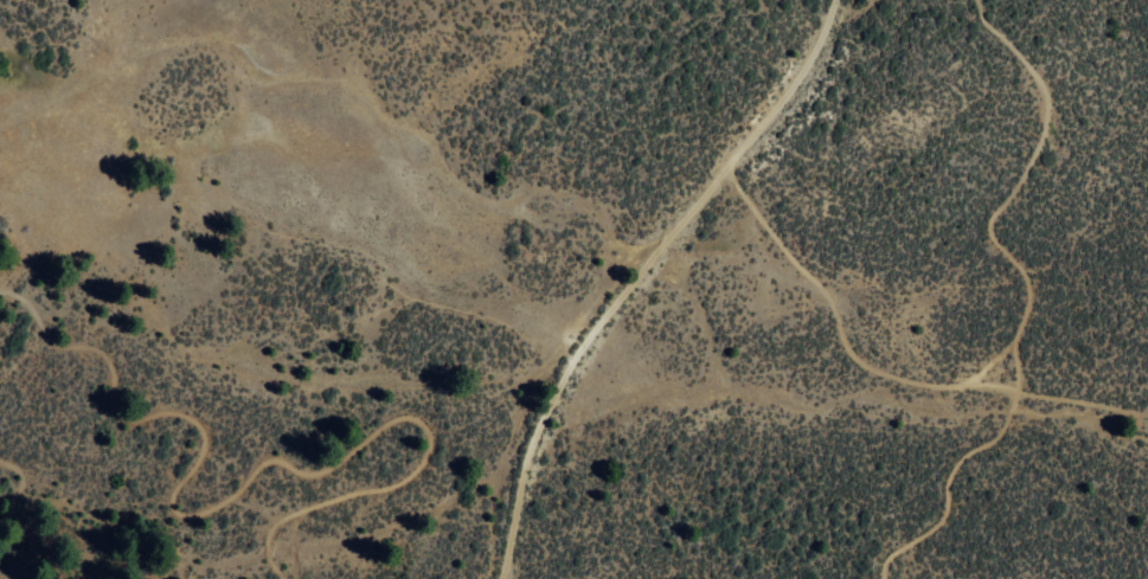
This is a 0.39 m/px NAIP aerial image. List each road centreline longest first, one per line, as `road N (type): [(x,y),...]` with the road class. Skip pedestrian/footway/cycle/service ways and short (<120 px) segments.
road 1 (track): [(879,578),(886,557),(939,516),(956,461),(1000,431),(1015,377),(1012,343),(1024,278),(987,233),(988,220),(1035,143),(1044,104),(1040,88),(985,26),(974,0)]
road 2 (track): [(499,578),(521,465),(563,372),(771,111),(804,65),(831,0)]
road 3 (track): [(729,160),(740,195),(830,304),(844,349),(855,361),(913,384),(989,385),(1147,415)]

